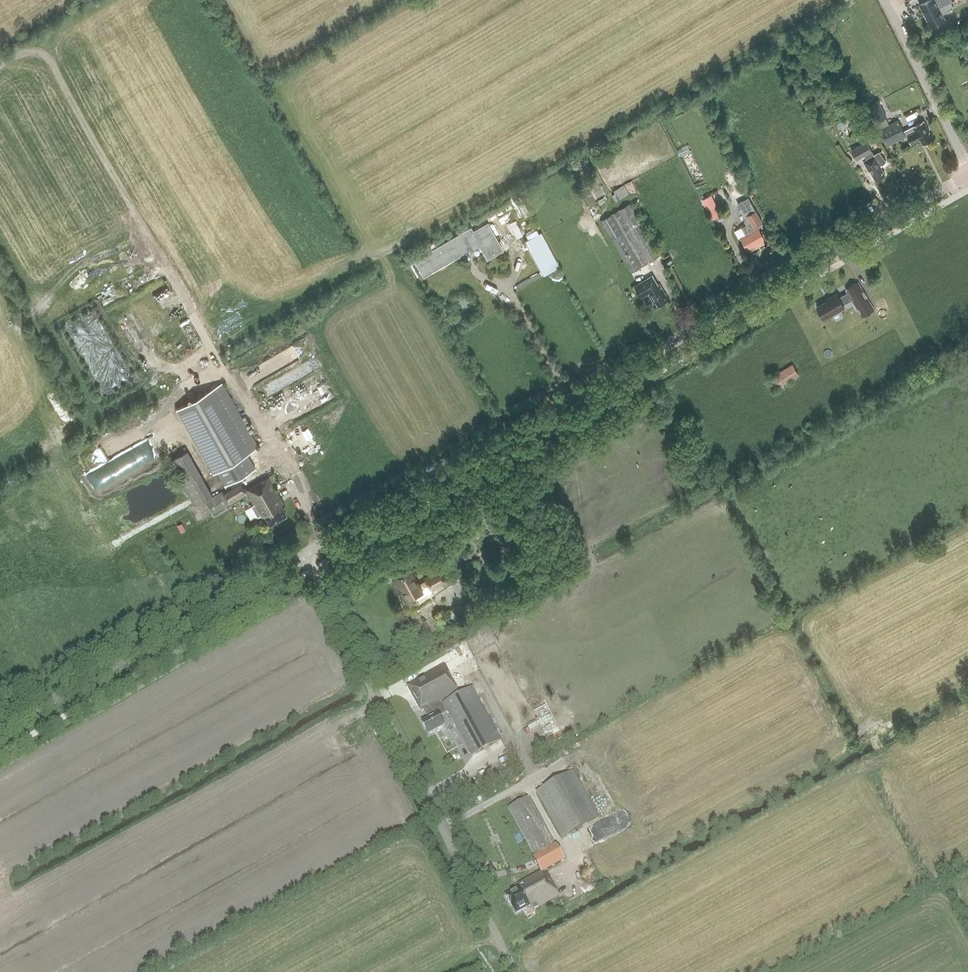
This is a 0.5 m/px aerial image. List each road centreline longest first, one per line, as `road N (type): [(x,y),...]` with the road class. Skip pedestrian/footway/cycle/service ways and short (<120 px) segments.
road 1 (secondary): [(308,559),(967,178)]
road 2 (unclassified): [(516,971),(308,559)]
road 3 (secondary): [(0,734),(308,559)]
road 4 (unclassified): [(967,168),(885,0)]

